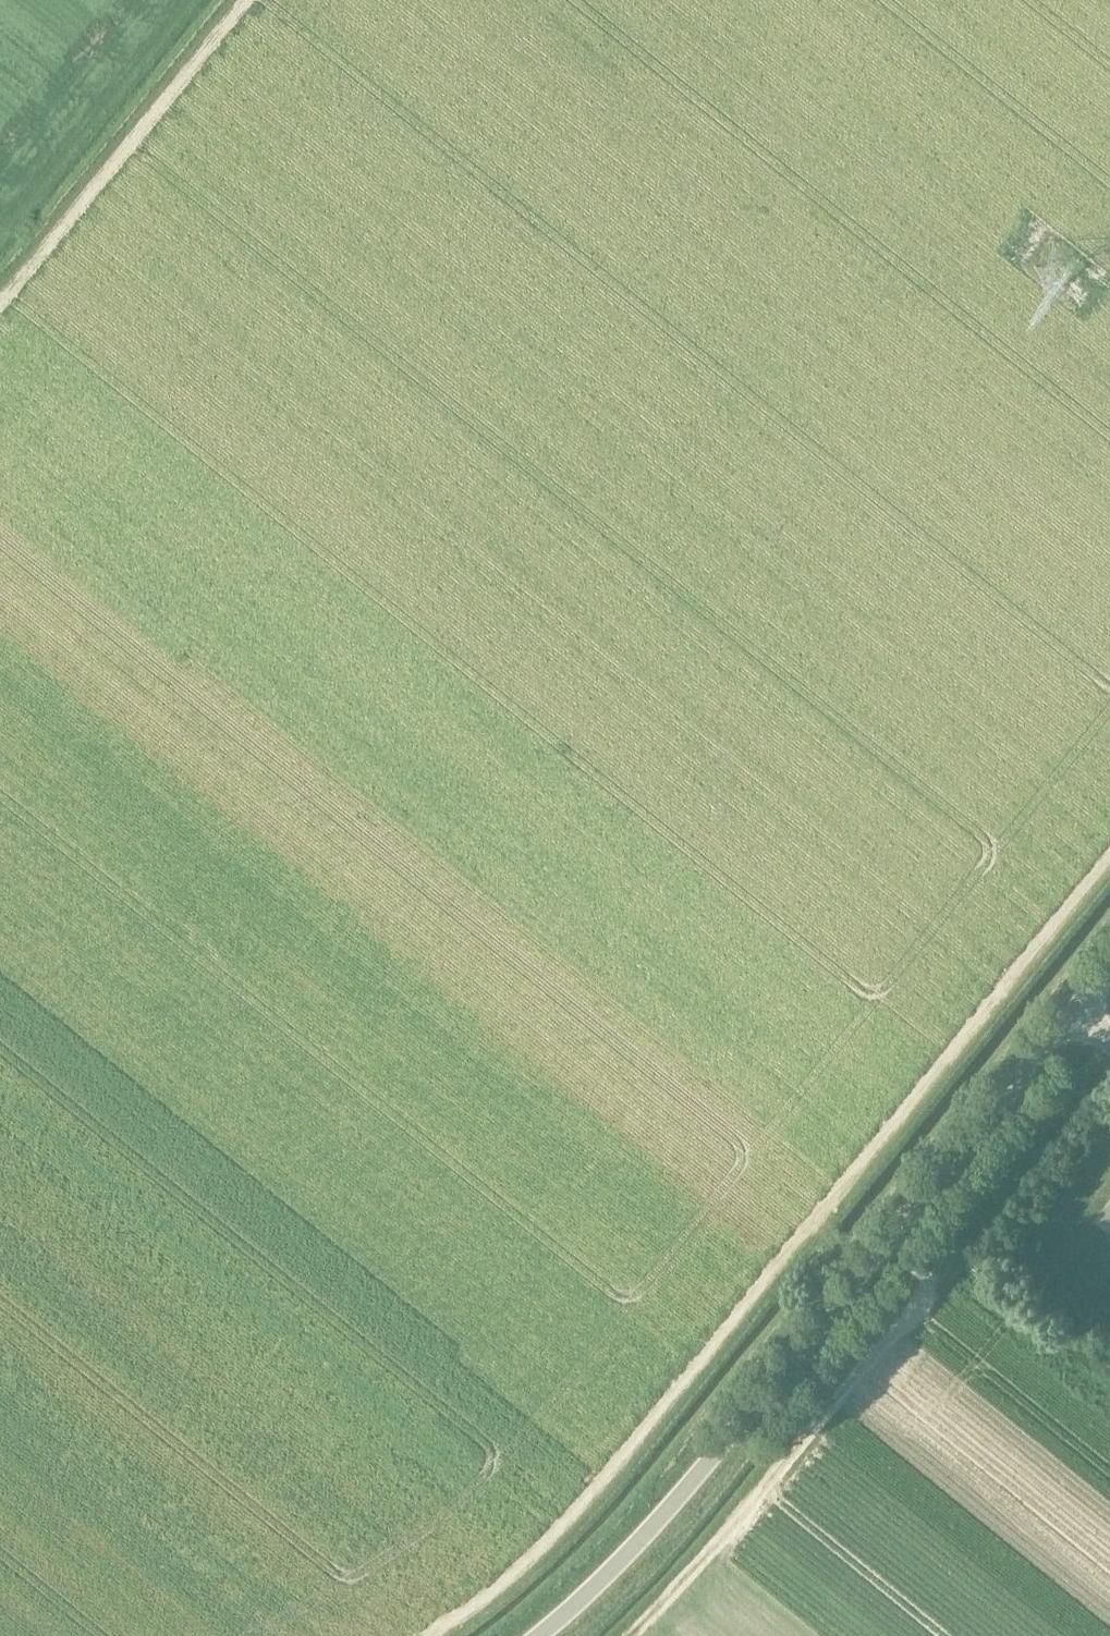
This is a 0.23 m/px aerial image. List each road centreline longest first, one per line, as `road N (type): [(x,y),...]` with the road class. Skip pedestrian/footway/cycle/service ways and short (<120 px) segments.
road 1 (unclassified): [(538,1635),(683,1492),(1109,966)]

